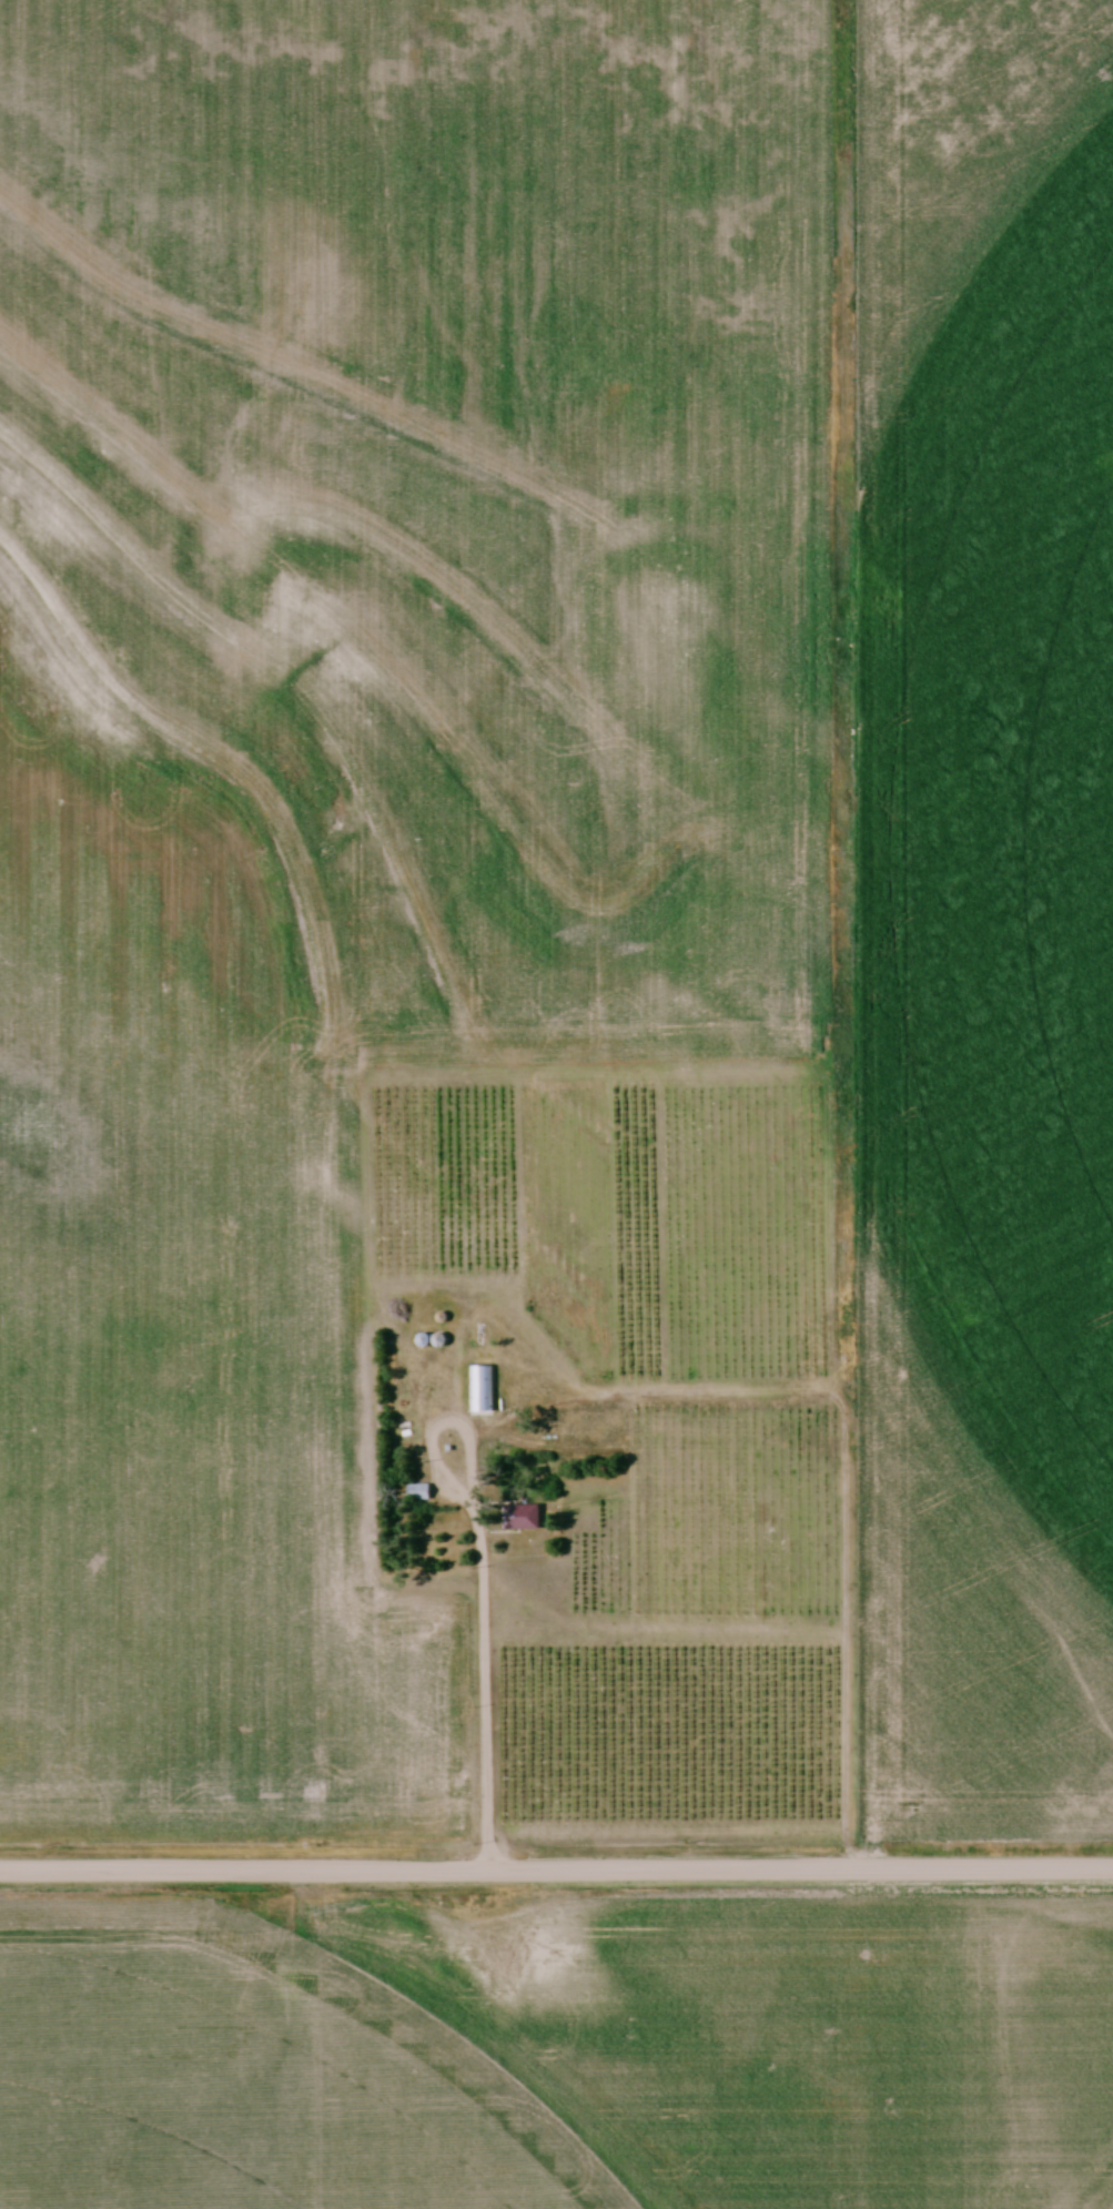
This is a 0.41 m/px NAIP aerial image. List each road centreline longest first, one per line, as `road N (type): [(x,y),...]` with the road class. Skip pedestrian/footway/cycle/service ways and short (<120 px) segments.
road 1 (tertiary): [(1112,1871),(0,1869)]

